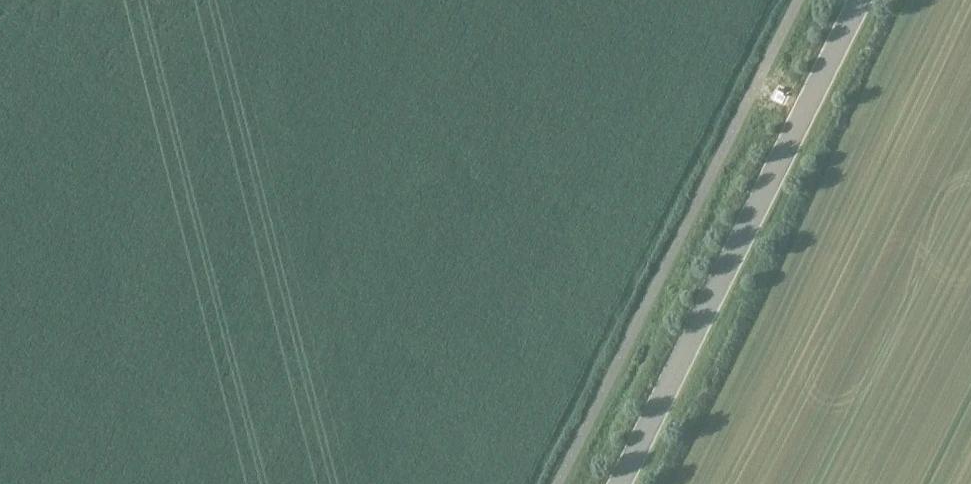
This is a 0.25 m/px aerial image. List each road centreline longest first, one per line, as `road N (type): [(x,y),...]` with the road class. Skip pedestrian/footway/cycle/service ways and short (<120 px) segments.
road 1 (secondary): [(620,483),(860,0)]

